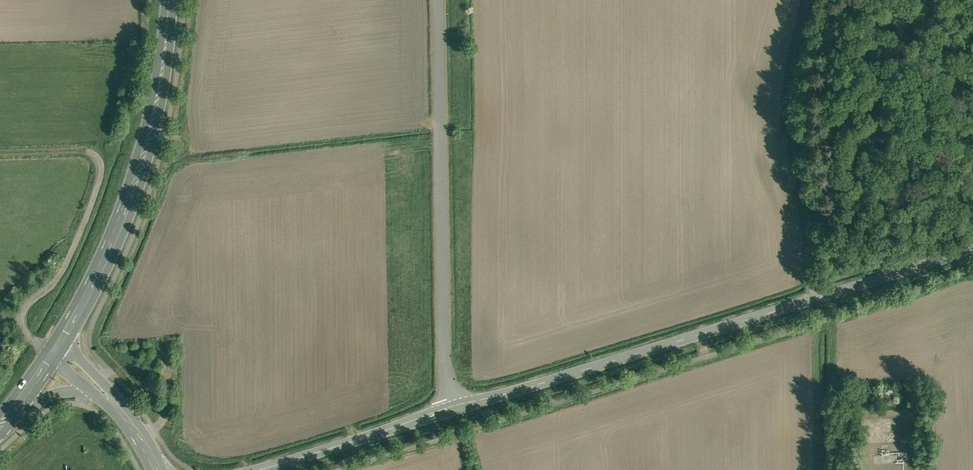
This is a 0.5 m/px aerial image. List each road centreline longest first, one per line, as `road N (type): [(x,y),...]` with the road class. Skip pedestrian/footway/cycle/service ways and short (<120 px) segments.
road 1 (secondary): [(972,247),(265,469)]
road 2 (primary): [(54,352),(104,259),(134,173),(167,0)]

